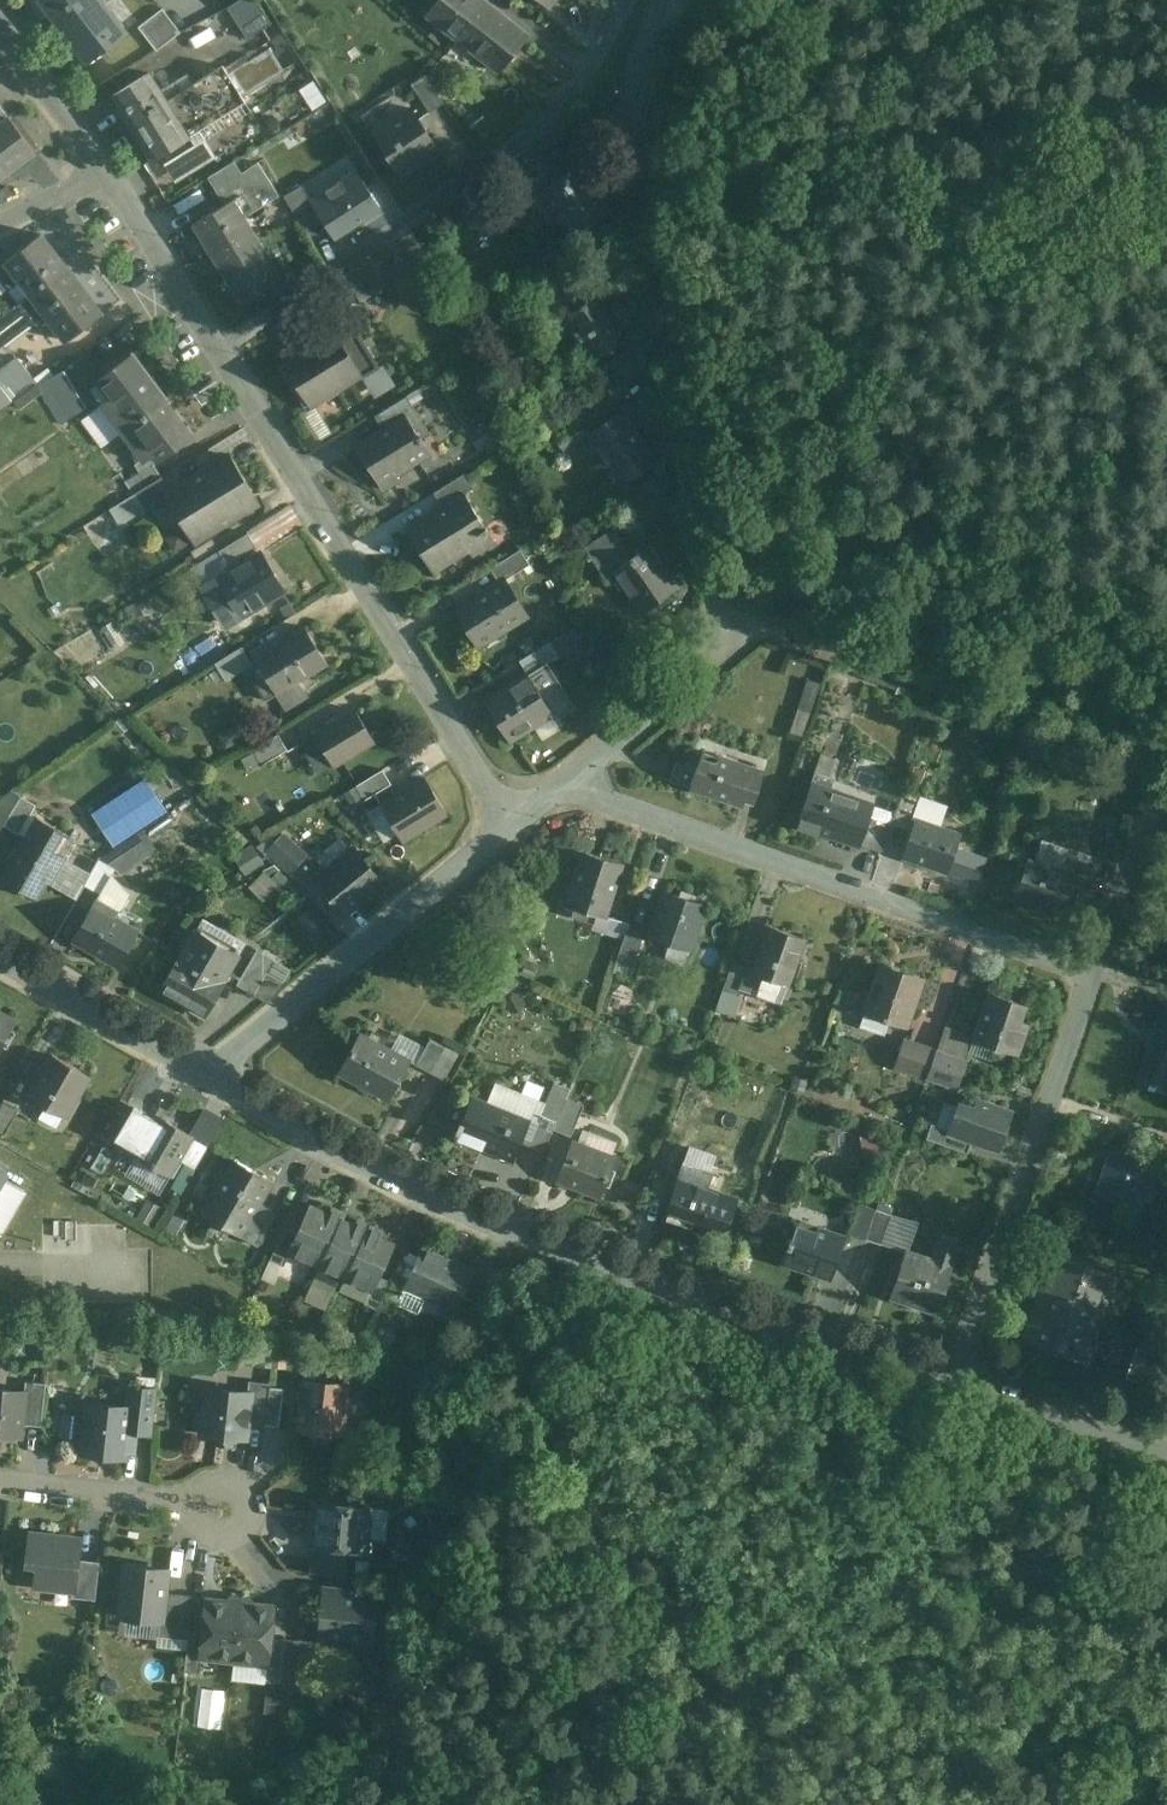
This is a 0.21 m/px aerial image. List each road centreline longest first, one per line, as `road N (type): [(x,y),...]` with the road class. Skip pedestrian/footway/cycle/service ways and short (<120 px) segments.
road 1 (unclassified): [(561,786),(710,658),(723,614),(633,139),(629,68),(648,0)]
road 2 (unclassified): [(956,1380),(525,1230),(212,1078)]
road 3 (unclassified): [(1098,969),(561,786)]
road 4 (unclassified): [(516,825),(220,351)]
road 5 (unclassified): [(220,351),(555,113),(639,0)]
road 6 (track): [(1166,177),(633,139)]
road 7 (unclassified): [(1098,969),(956,1380)]
road 8 (unclassified): [(212,1078),(516,825)]
road 9 (unclassified): [(212,1078),(0,950)]
road 10 (residential): [(220,1505),(0,1479)]
road 11 (unclassified): [(1166,1446),(956,1380)]
road 12 (unclassified): [(220,351),(96,176)]
road 13 (unclassified): [(1156,796),(1098,969)]
road 14 (unclassified): [(96,176),(0,40)]

